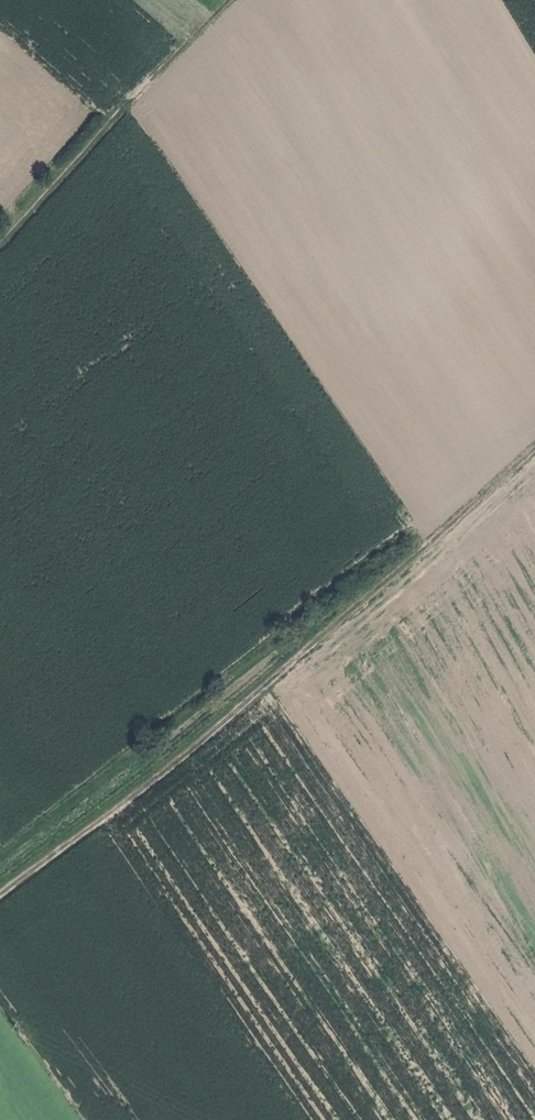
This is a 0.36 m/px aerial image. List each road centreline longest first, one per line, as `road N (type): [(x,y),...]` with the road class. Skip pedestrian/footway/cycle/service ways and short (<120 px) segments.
road 1 (track): [(534,447),(144,793),(0,896)]
road 2 (track): [(223,0),(0,223)]

